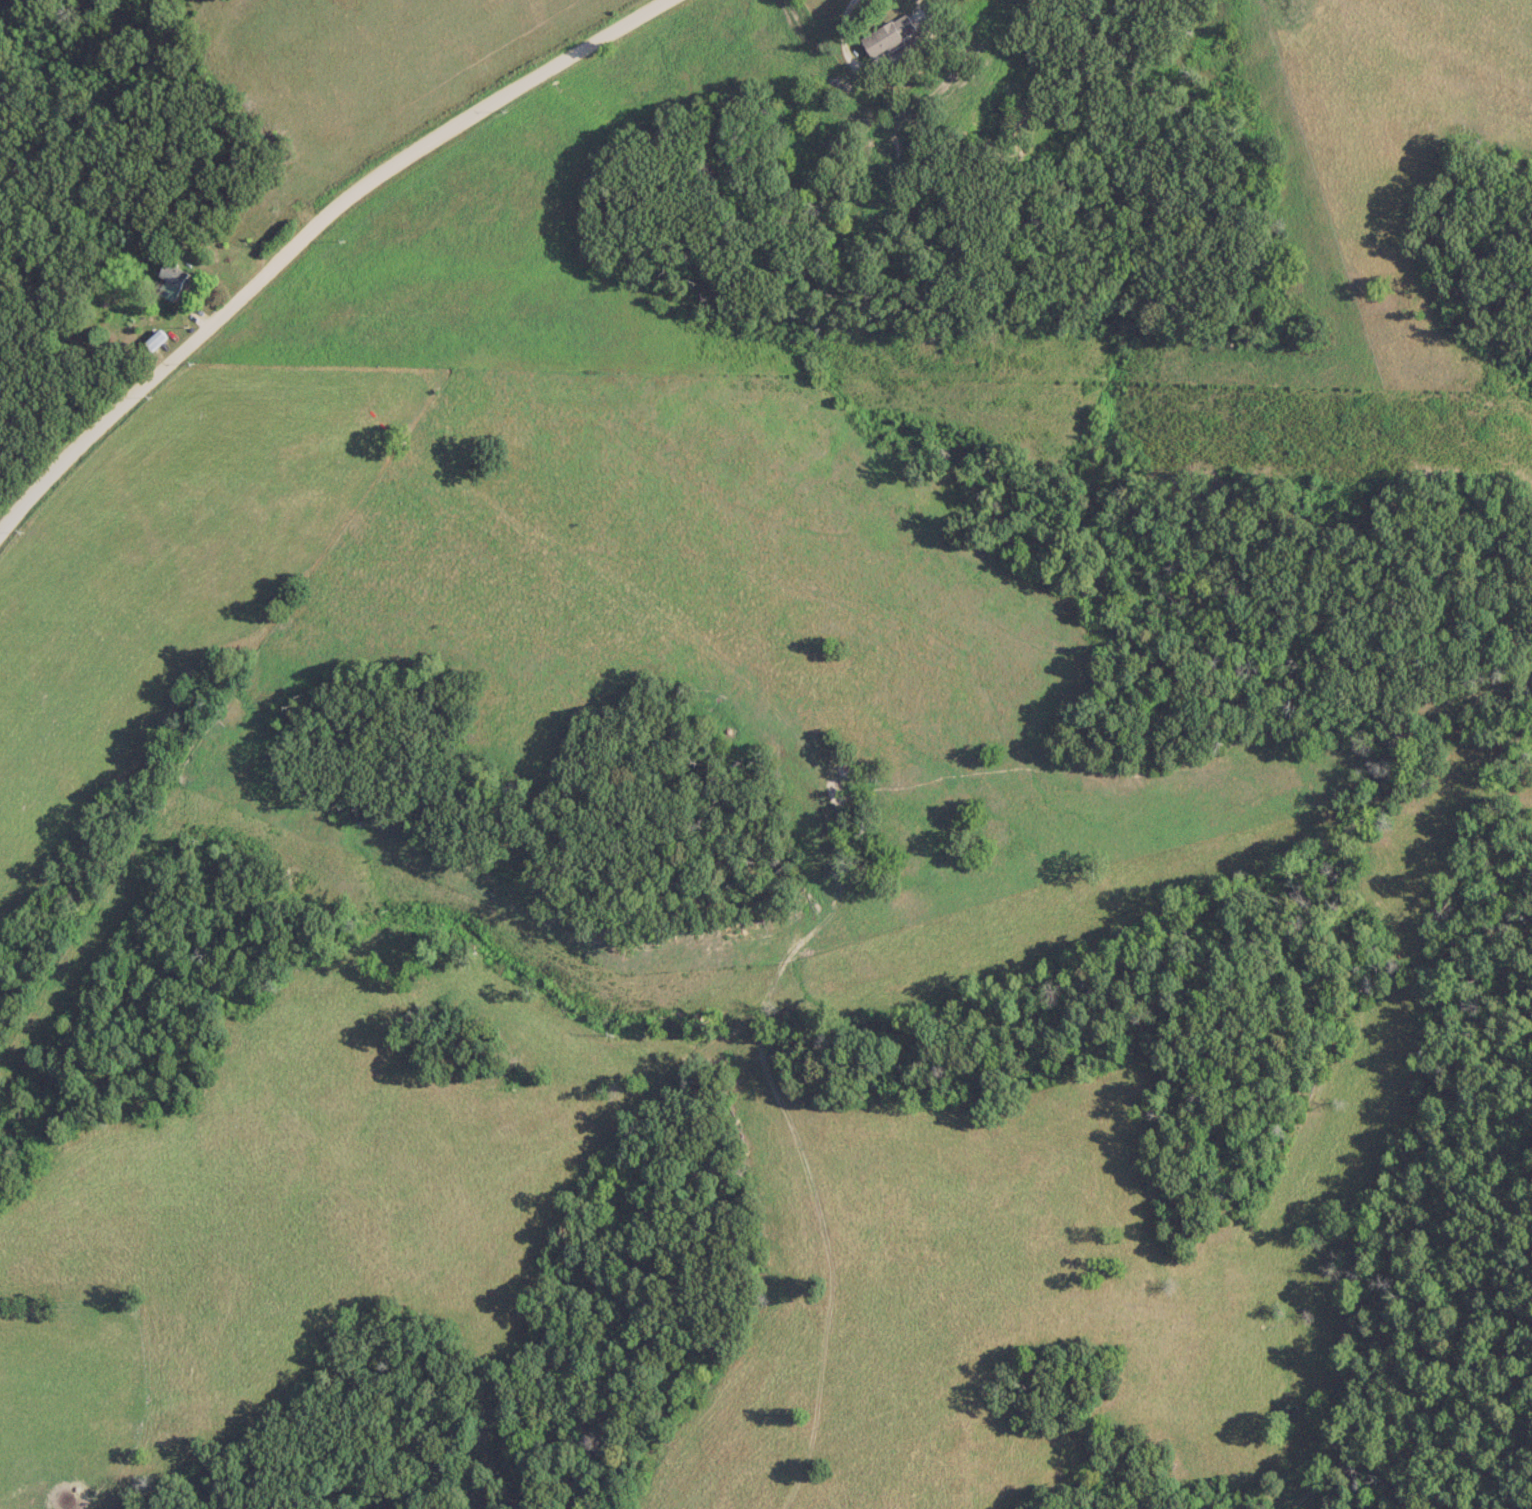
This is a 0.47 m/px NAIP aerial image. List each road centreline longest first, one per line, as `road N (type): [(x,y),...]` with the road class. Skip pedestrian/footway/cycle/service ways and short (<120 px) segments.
road 1 (residential): [(0,526),(71,434),(356,183),(656,0)]

